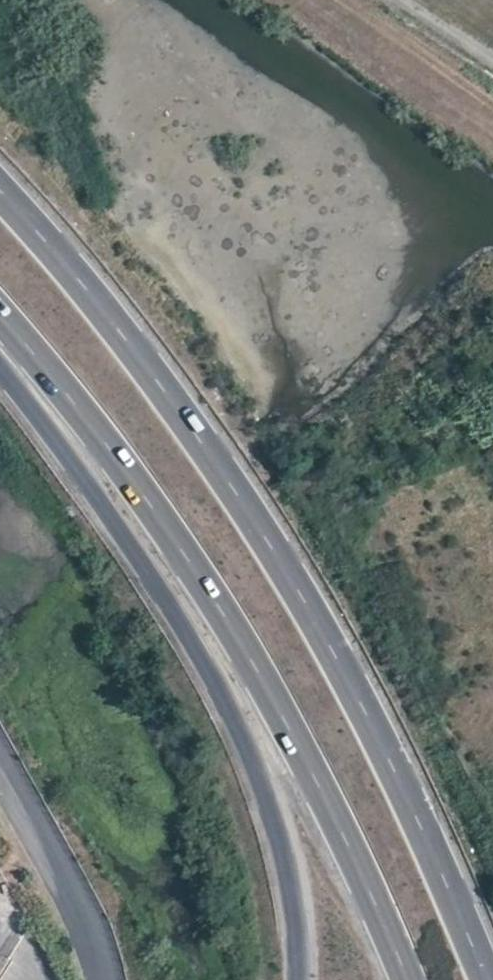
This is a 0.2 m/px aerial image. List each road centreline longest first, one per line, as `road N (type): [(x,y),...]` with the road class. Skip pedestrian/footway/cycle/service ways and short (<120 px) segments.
road 1 (trunk): [(489,979),(321,620),(129,338),(0,191)]
road 2 (trunk): [(0,310),(155,502),(254,662),(338,818),(410,979)]
road 3 (tertiary): [(0,365),(133,548),(218,684),(276,824),(293,888),(302,979)]

